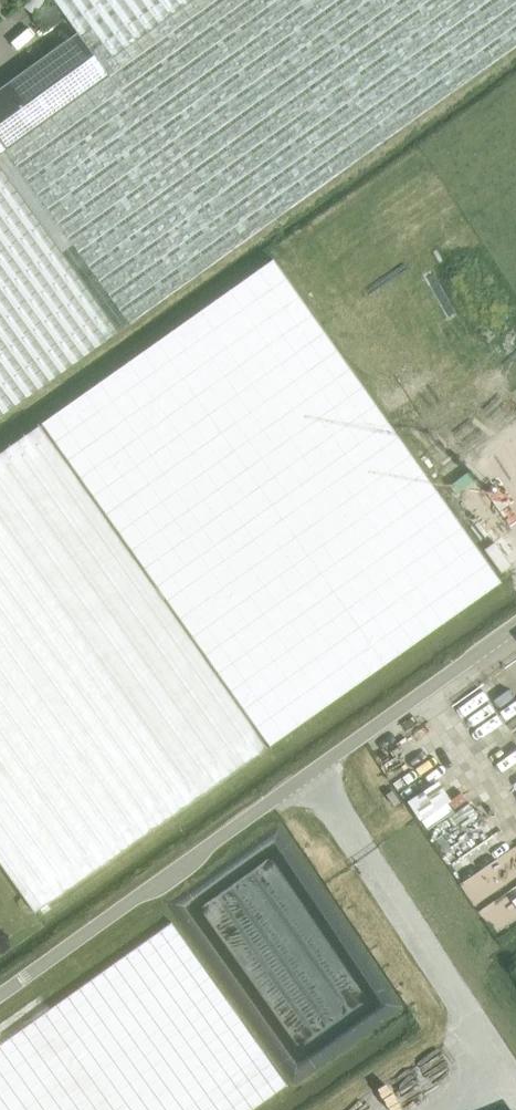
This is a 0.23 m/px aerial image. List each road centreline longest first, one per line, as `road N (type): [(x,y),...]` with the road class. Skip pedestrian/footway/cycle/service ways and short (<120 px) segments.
road 1 (unclassified): [(0,995),(515,627)]

